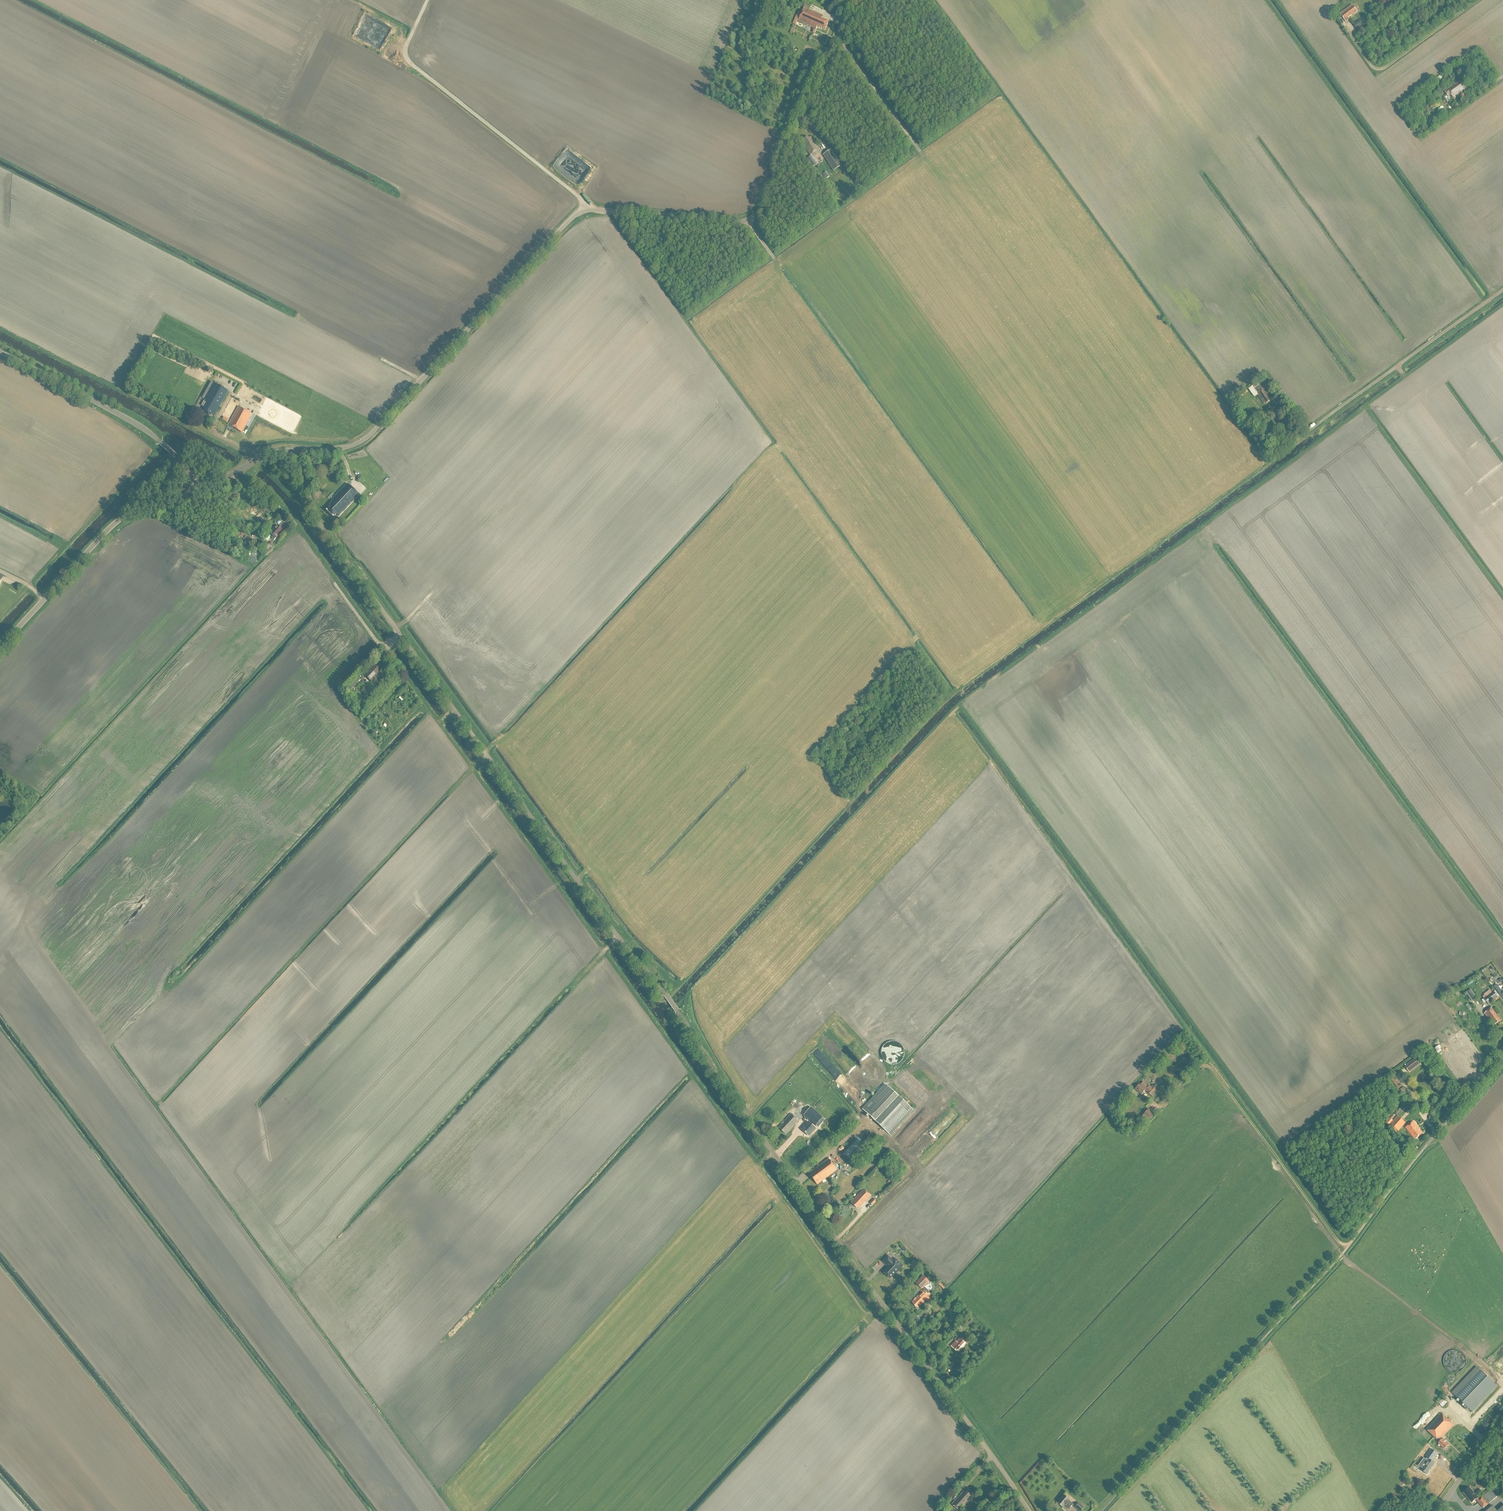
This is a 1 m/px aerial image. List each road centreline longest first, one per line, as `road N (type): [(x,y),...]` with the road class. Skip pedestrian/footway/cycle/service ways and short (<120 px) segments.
road 1 (tertiary): [(1027,1510),(713,1074),(667,996),(615,937),(396,632)]
road 2 (unclassified): [(295,451),(365,439),(580,213),(748,221),(853,0)]
road 3 (track): [(1347,1249),(1211,1068),(1199,1068),(1167,1104),(1155,1105)]
road 4 (track): [(1502,290),(1268,461)]
road 5 (unclassified): [(0,647),(112,528),(198,491)]
road 6 (unclassified): [(1347,1249),(1502,1057)]
road 7 (tertiary): [(198,491),(178,459),(136,424),(0,352)]
road 8 (tertiary): [(396,632),(307,505),(295,451)]
road 9 (track): [(1478,0),(1383,70),(1351,35)]

